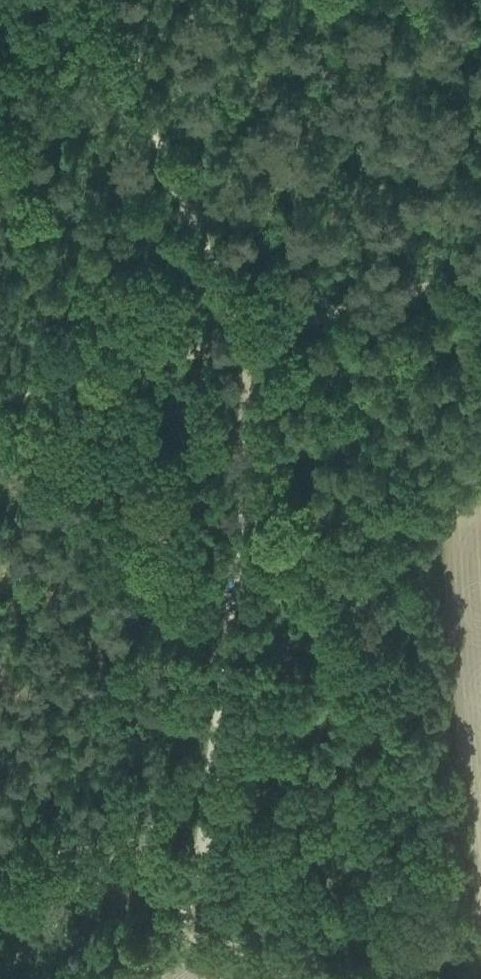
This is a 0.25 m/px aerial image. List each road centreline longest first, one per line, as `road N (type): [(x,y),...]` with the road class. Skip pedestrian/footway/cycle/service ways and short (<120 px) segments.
road 1 (track): [(199,872),(247,340)]
road 2 (track): [(247,340),(161,147),(115,0)]
road 3 (track): [(247,340),(0,398)]
road 4 (track): [(480,274),(247,340)]
road 5 (track): [(179,928),(303,978)]

